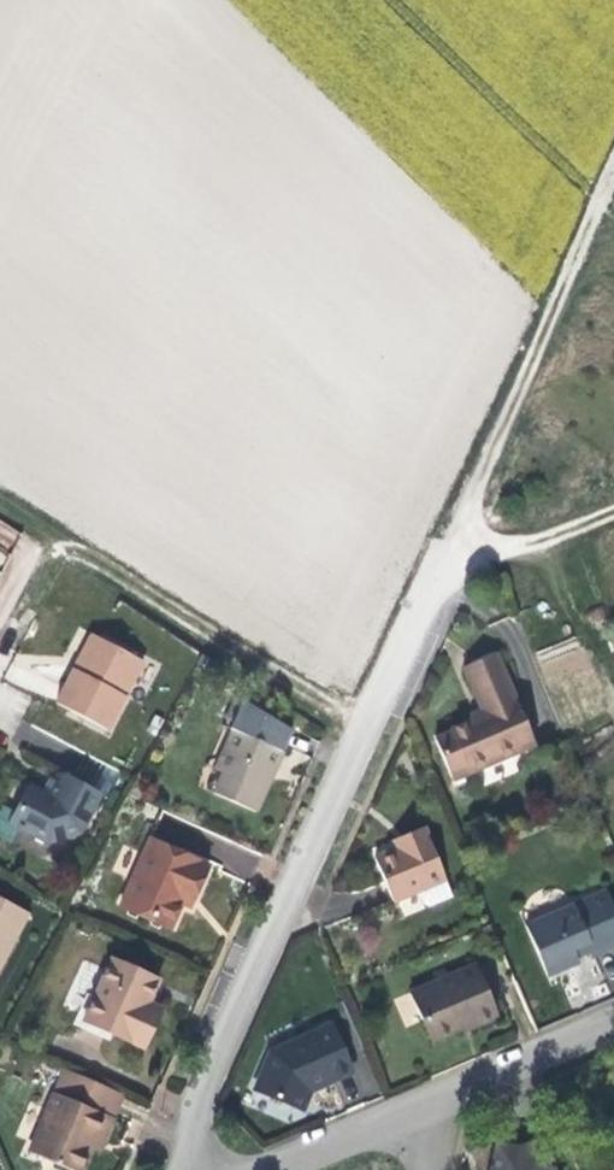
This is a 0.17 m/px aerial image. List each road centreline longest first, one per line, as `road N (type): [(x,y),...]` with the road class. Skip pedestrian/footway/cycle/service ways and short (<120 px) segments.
road 1 (residential): [(190,1169),(186,1115),(443,559)]
road 2 (track): [(613,165),(539,367),(443,559),(500,555),(613,509)]
road 3 (track): [(0,507),(367,728)]
road 4 (residential): [(613,1026),(446,1106)]
road 5 (residential): [(446,1106),(282,1169)]

